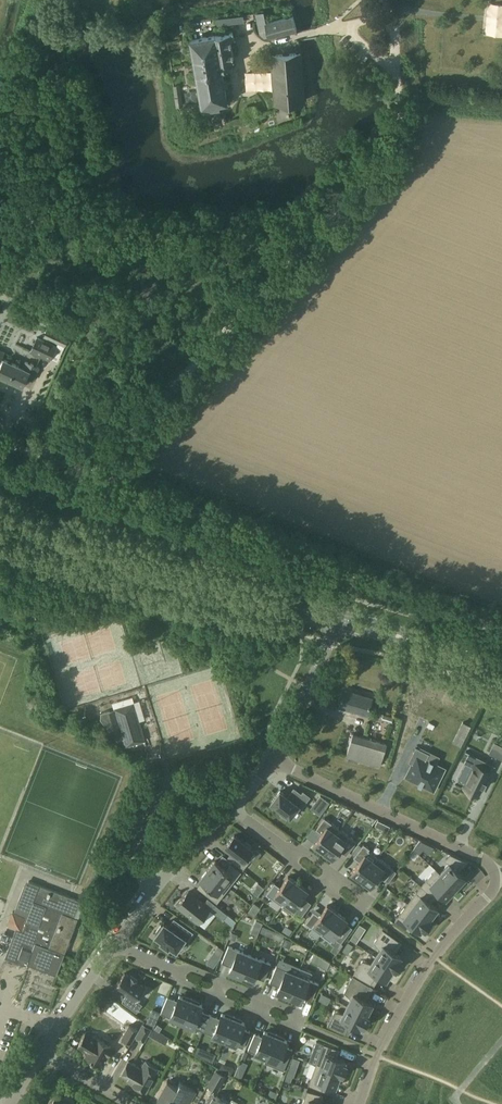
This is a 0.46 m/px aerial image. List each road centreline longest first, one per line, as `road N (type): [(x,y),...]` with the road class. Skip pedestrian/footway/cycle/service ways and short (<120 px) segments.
road 1 (unclassified): [(501,632),(0,439)]
road 2 (tertiary): [(342,618),(0,519)]
road 3 (residential): [(492,867),(495,889),(396,1019),(363,1103)]
road 4 (residential): [(273,760),(492,867)]
road 5 (residential): [(118,947),(298,1023)]
road 6 (residential): [(225,818),(188,789),(164,794),(137,864),(155,894)]
road 7 (tertiary): [(501,666),(342,618)]
road 8 (residential): [(230,811),(364,907)]
road 9 (residential): [(273,760),(342,618)]
road 10 (residential): [(43,1054),(118,947)]

